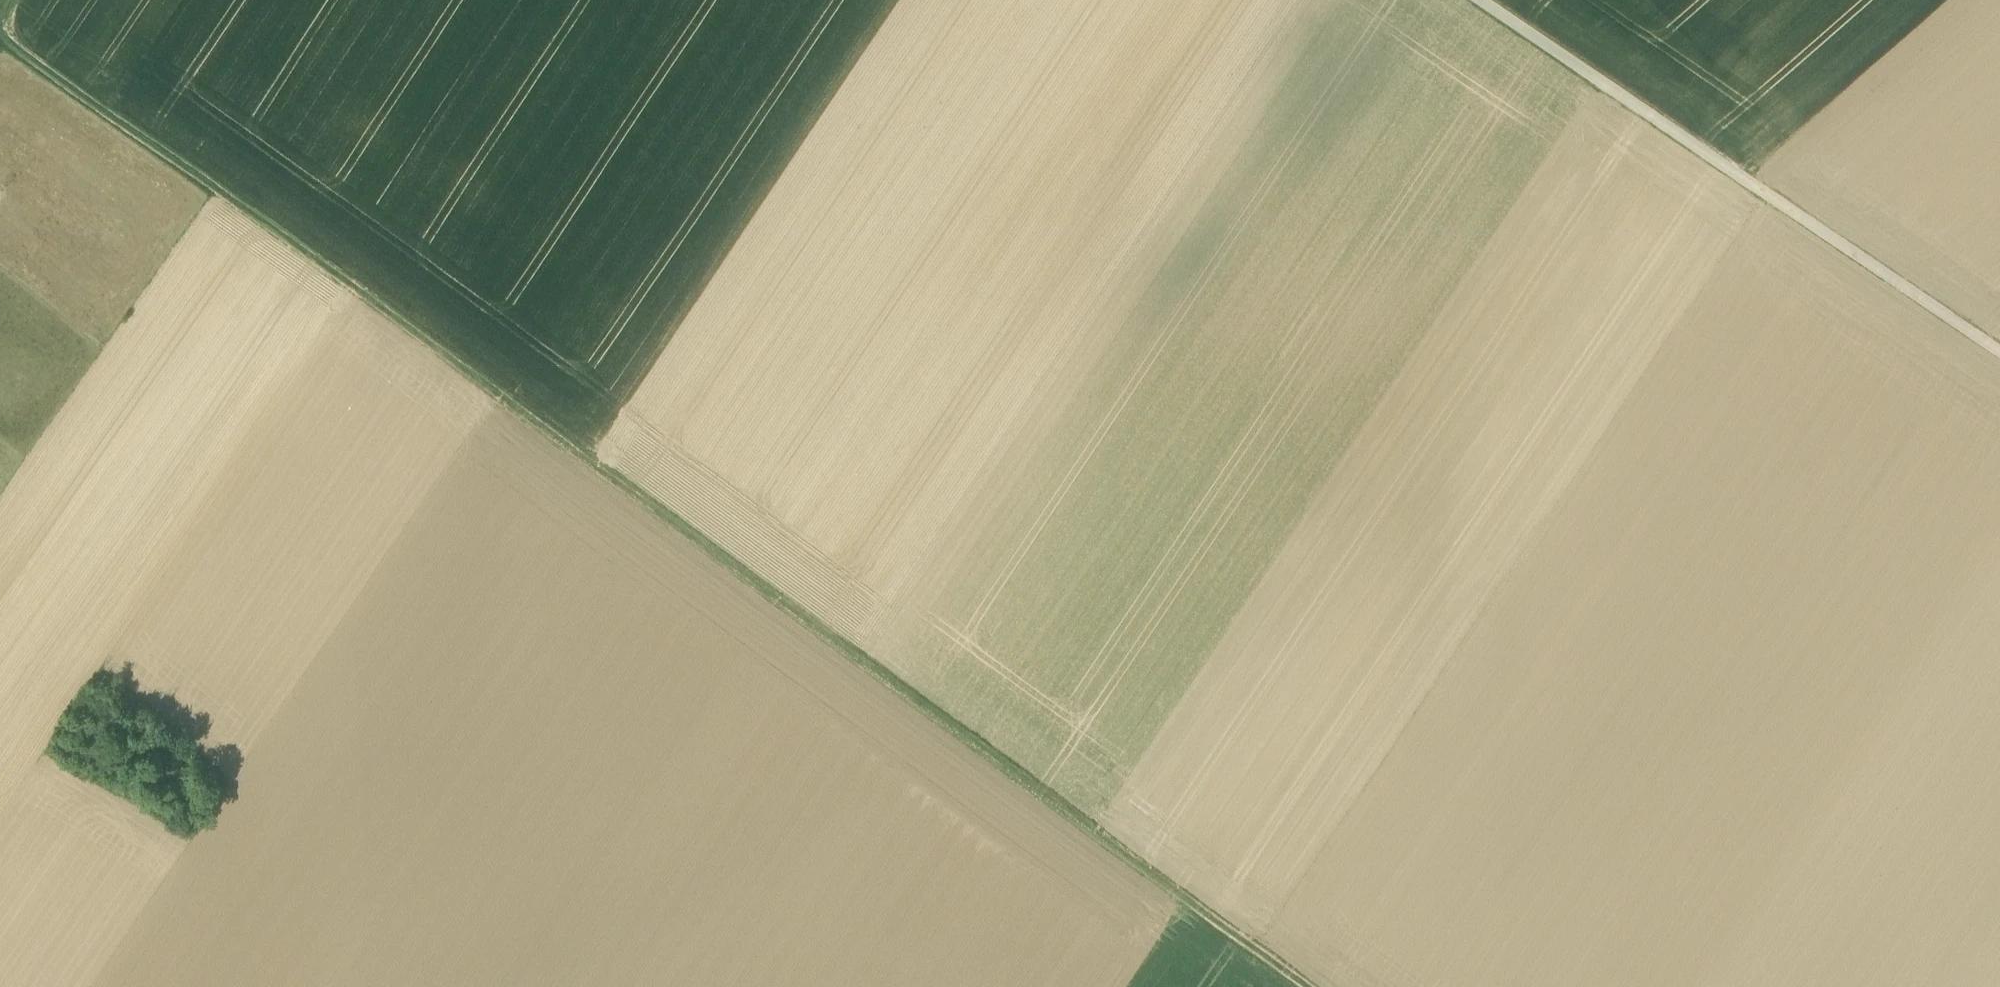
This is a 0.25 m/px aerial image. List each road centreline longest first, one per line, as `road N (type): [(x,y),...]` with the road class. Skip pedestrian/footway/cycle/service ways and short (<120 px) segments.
road 1 (track): [(0,40),(1303,986)]
road 2 (track): [(1999,352),(1481,0)]

